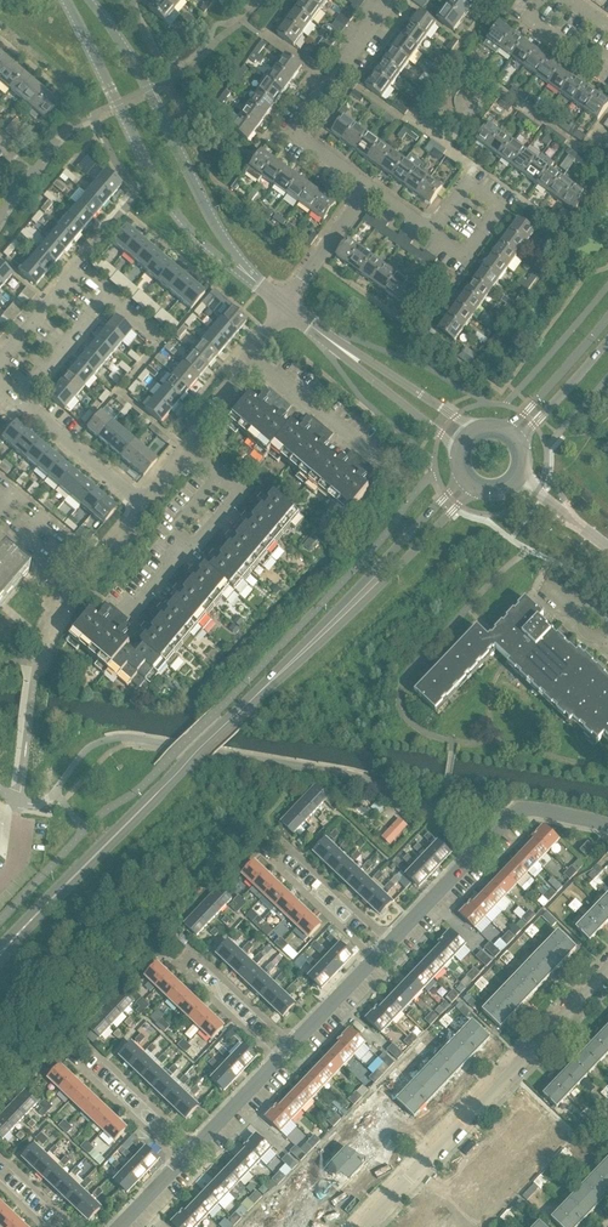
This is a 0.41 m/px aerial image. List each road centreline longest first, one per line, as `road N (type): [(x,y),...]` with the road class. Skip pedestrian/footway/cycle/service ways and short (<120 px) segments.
road 1 (residential): [(119,1226),(515,811),(607,825)]
road 2 (tertiary): [(0,956),(467,485)]
road 3 (residential): [(362,1226),(607,972)]
road 4 (residential): [(64,0),(170,207),(220,259),(247,274)]
road 5 (residential): [(247,274),(148,87),(91,0)]
road 6 (residential): [(463,438),(286,304)]
road 7 (residential): [(42,660),(70,598),(149,507)]
road 8 (residential): [(149,507),(249,359)]
road 9 (residential): [(387,463),(249,359)]
road 10 (residential): [(16,401),(149,507)]
road 11 (residential): [(296,131),(390,0)]
road 12 (residential): [(109,295),(80,269),(0,359)]
road 13 (residential): [(286,304),(370,185)]
road 14 (residential): [(433,231),(467,256),(503,207),(469,183)]
road 15 (residential): [(16,401),(109,295)]
road 16 (tertiary): [(518,435),(607,330)]
road 17 (residential): [(607,64),(603,70),(527,17),(539,0)]

